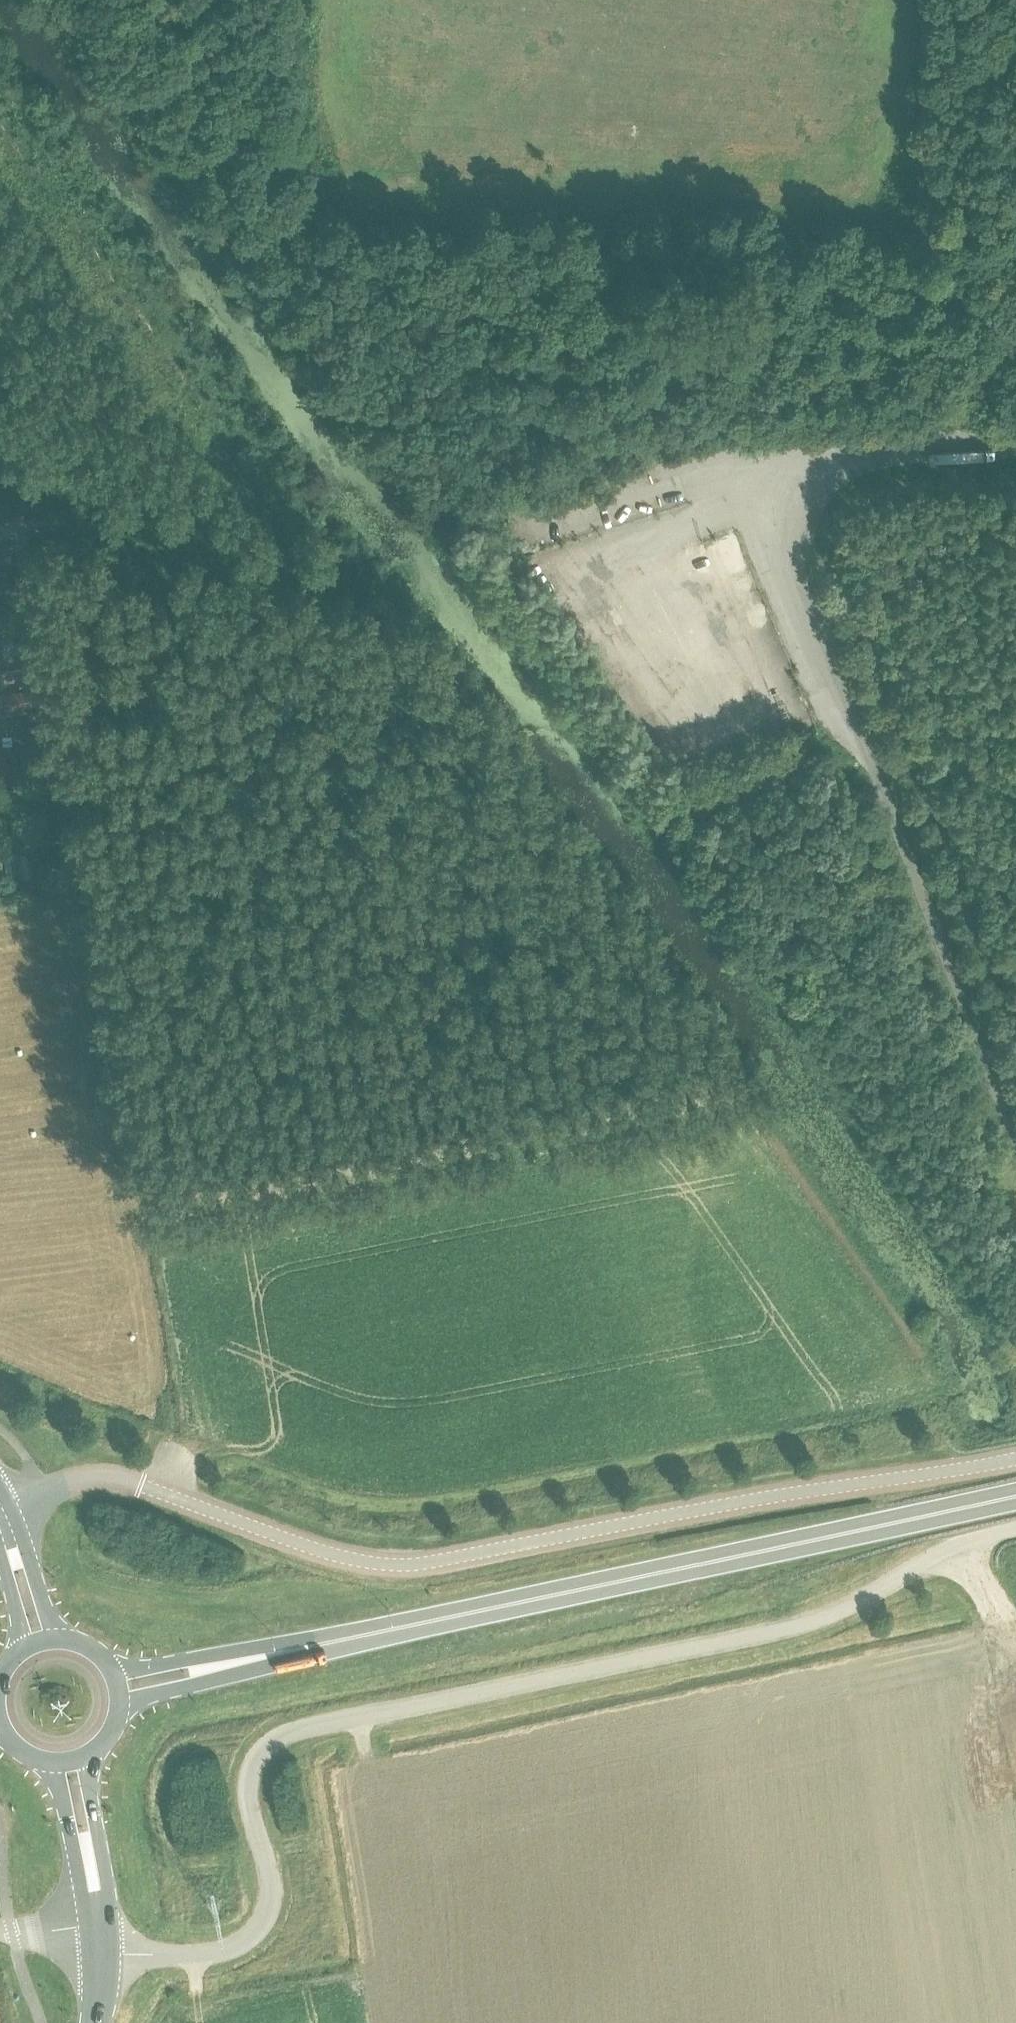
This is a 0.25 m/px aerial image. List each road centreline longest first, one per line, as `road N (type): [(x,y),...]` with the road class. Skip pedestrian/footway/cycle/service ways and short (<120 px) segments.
road 1 (unclassified): [(105,1950),(211,1953),(258,1933),(272,1893),(247,1780),(283,1735),(811,1623),(961,1543),(1015,1529)]
road 2 (unclassified): [(2,1514),(103,1477),(323,1551),(416,1564),(1015,1454)]
road 3 (trunk): [(112,1688),(1015,1498)]
road 4 (unclassified): [(1015,1140),(858,730)]
road 5 (tertiary): [(105,1950),(68,1761)]
road 6 (secondary): [(40,1644),(2,1514)]

